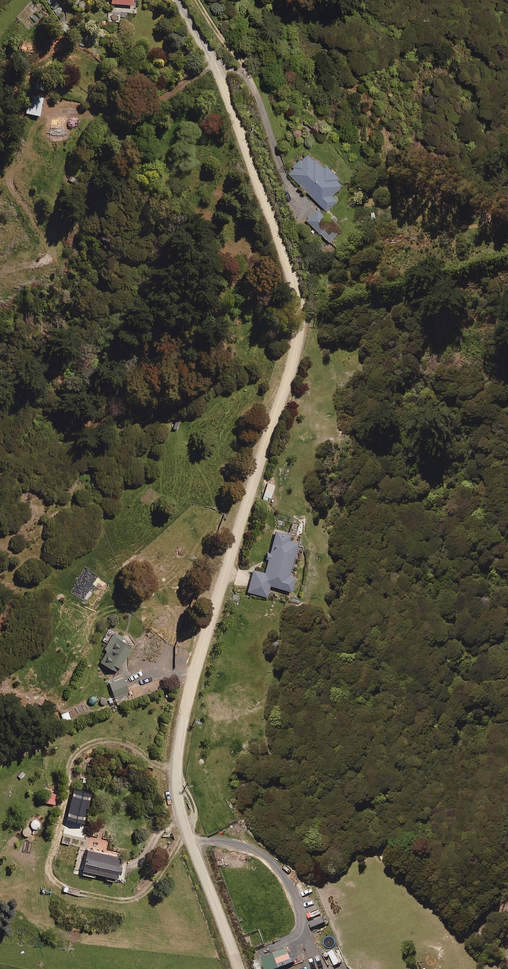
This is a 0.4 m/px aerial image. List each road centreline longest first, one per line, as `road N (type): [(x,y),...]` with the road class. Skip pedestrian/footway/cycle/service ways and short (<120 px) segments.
road 1 (unclassified): [(180,0),(221,66),(303,309),(177,760),(185,826),(236,968)]

